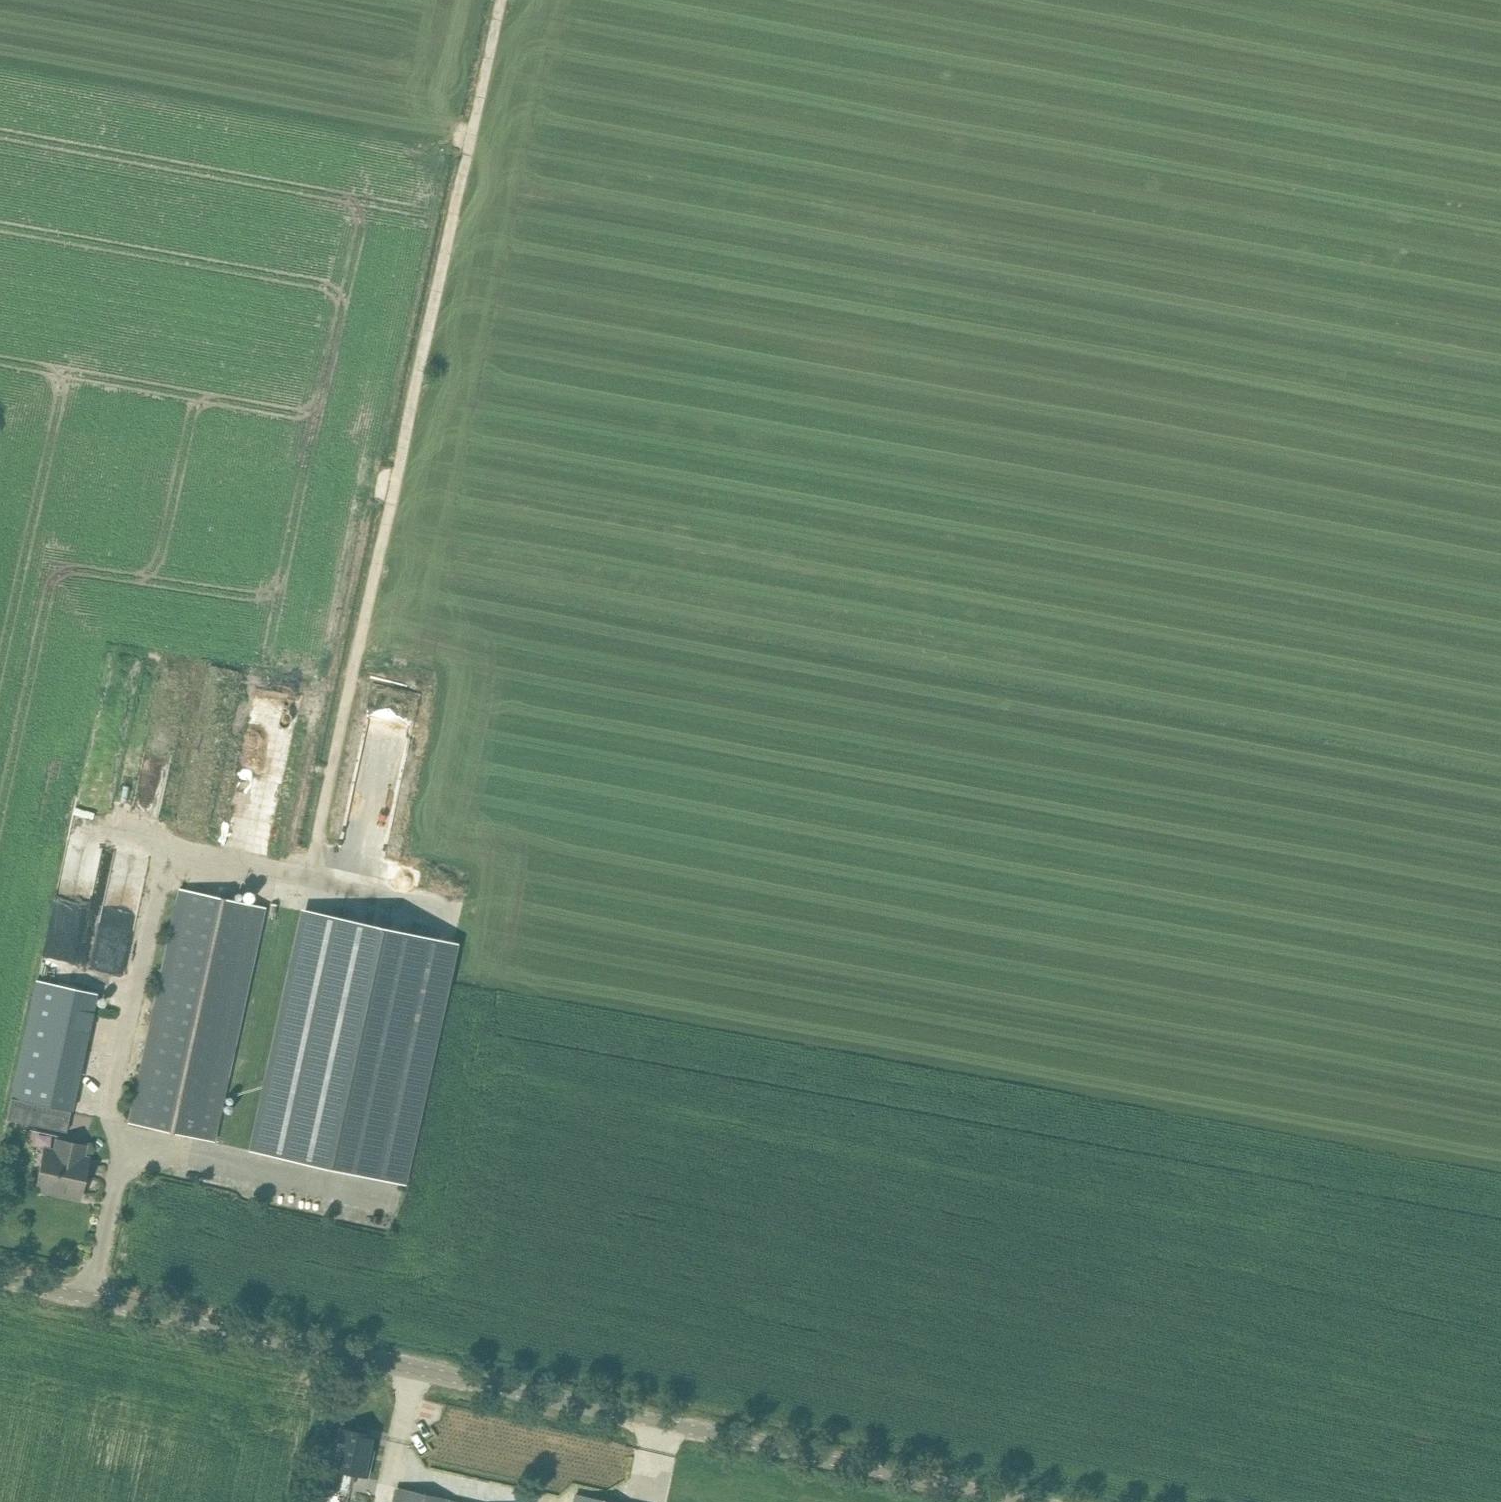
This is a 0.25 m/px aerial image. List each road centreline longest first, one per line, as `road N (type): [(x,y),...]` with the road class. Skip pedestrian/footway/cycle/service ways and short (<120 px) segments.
road 1 (unclassified): [(1033,1501),(0,1274)]

